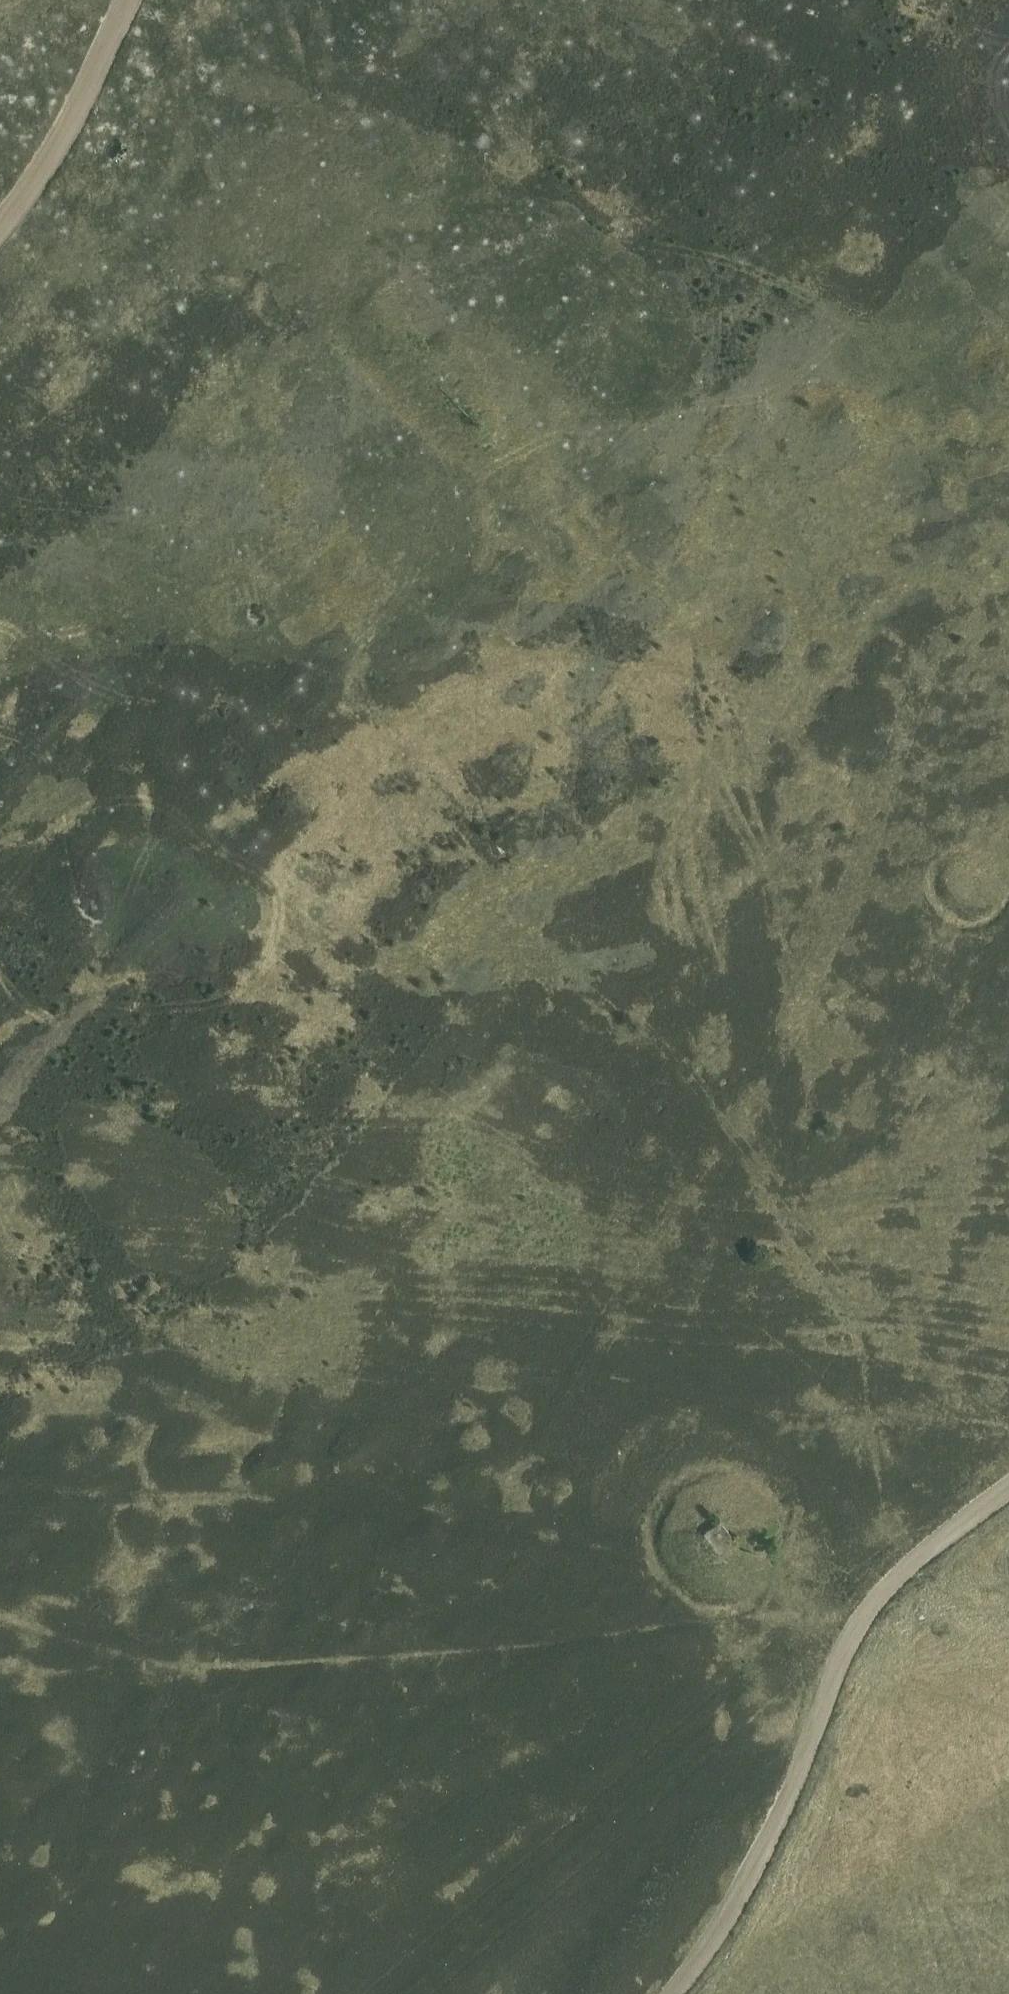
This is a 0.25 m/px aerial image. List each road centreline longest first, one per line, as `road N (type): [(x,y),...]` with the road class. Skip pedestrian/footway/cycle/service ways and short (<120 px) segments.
road 1 (track): [(667,1993),(755,1850),(822,1686),(863,1617),(1008,1490)]
road 2 (track): [(0,226),(75,111),(124,0)]

